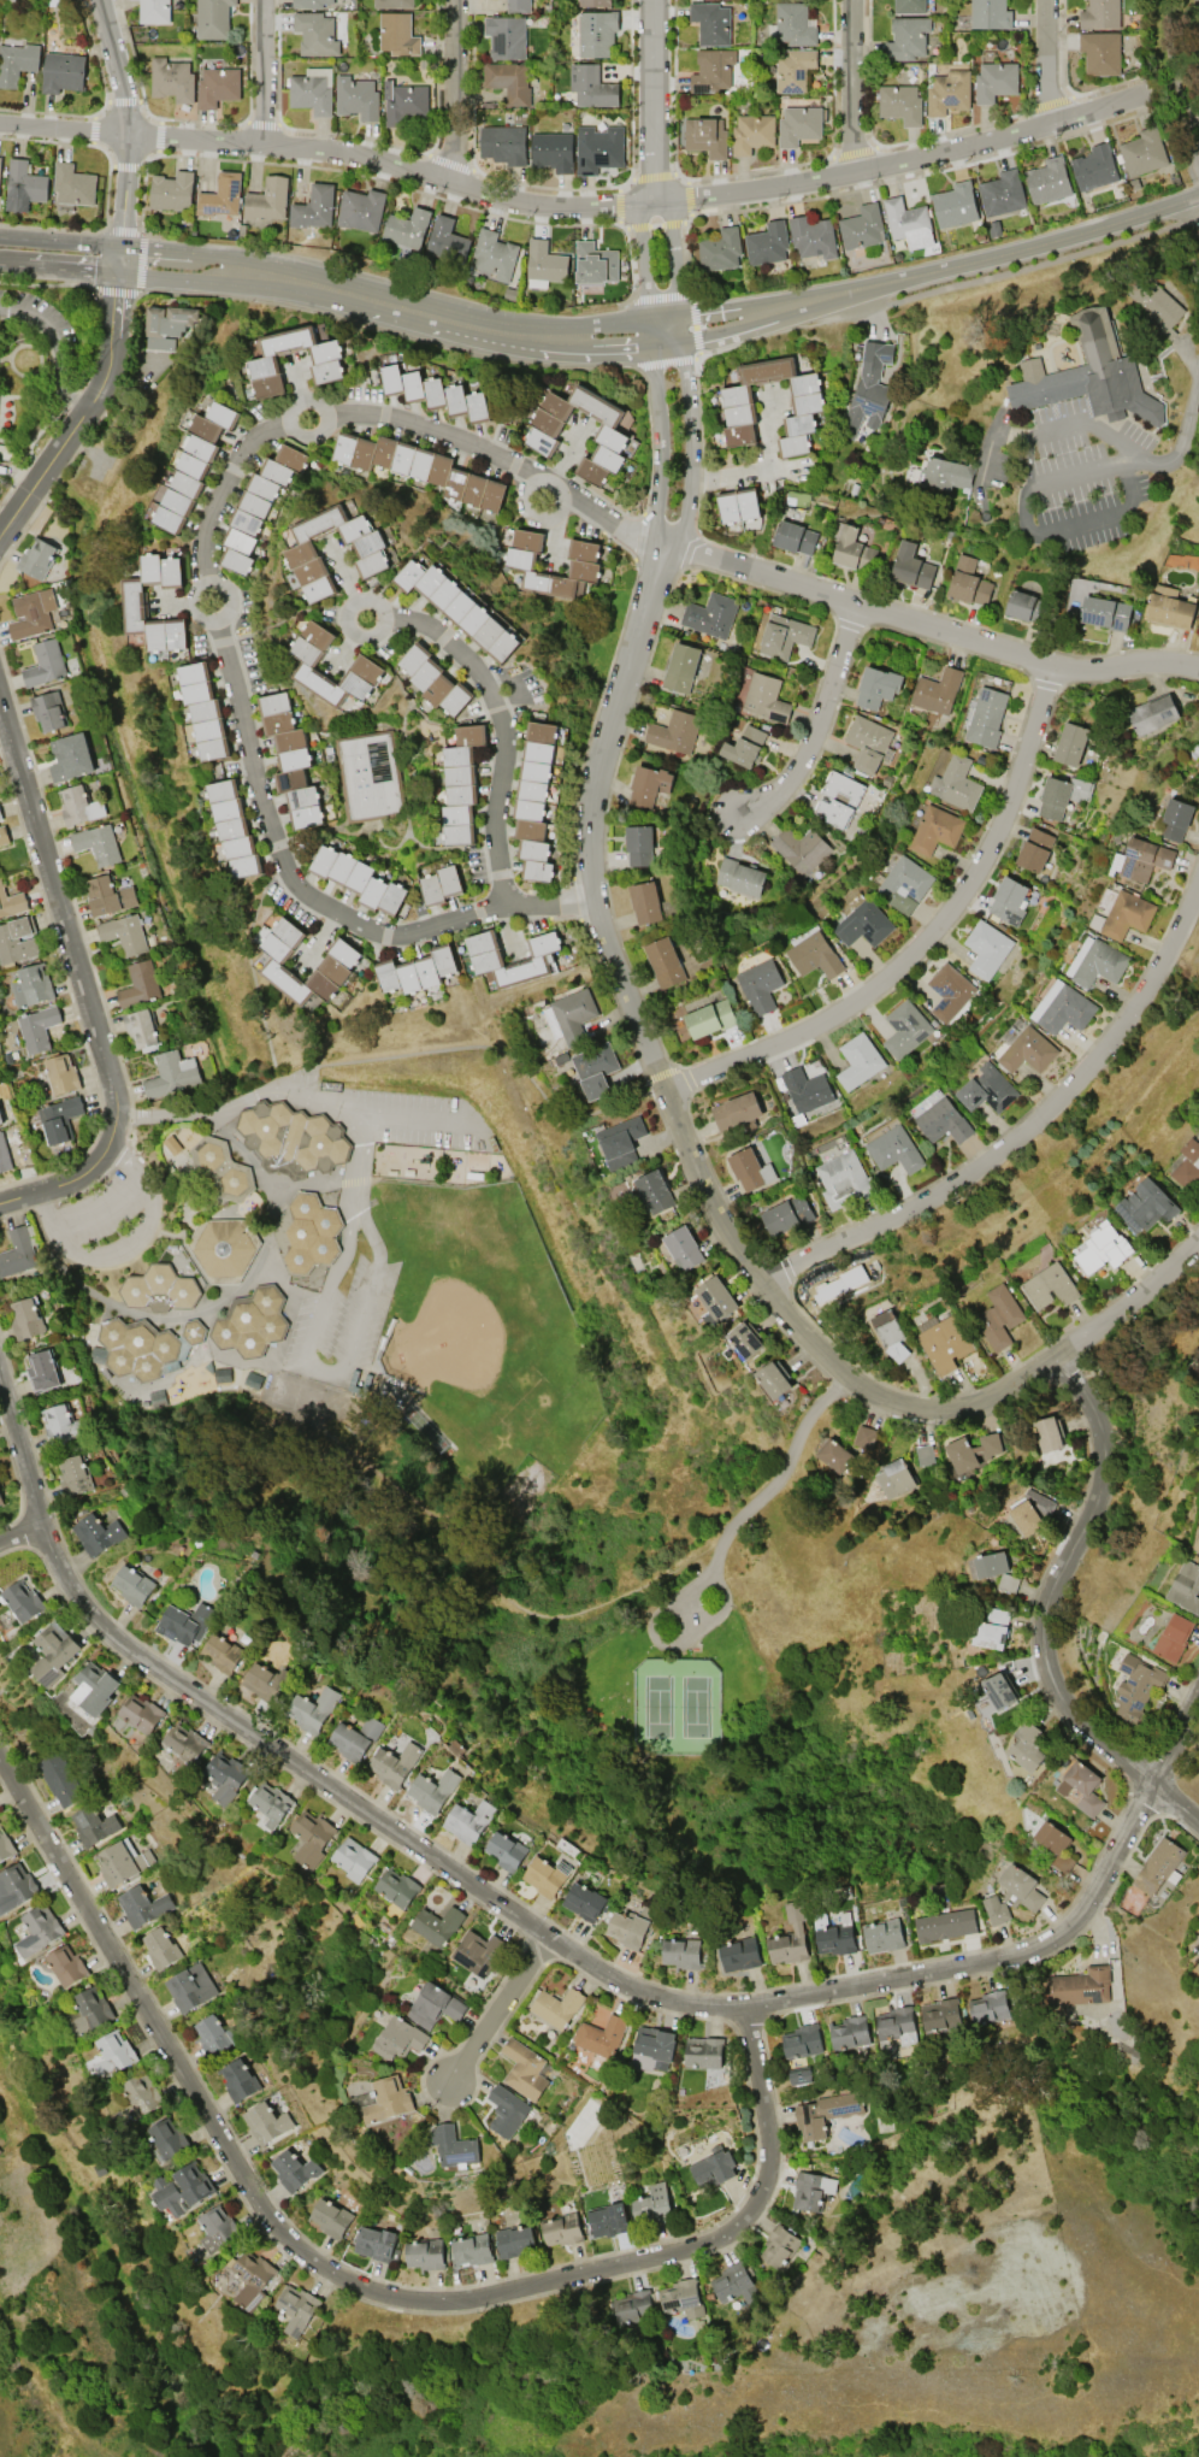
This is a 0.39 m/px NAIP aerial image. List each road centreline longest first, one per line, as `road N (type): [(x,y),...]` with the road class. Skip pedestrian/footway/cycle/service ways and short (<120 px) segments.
road 1 (residential): [(651,200),(678,426),(663,542),(590,799),(595,898),(719,1219),(843,1377),(886,1403),(940,1414),(992,1402),(1063,1357),(1198,1240)]
road 2 (residential): [(0,1388),(45,1536),(71,1591),(107,1632),(604,1975),(663,2002),(744,2013),(1012,1957),(1074,1929),(1198,1695)]
road 3 (residential): [(0,1734),(252,2209),(382,2293),(435,2305),(492,2297),(727,2240),(769,2191),(769,2133),(744,2013)]
road 4 (residential): [(663,542),(637,538),(533,473),(373,417),(342,414),(259,436),(242,450),(205,531),(218,634),(277,852),(307,898),(391,936),(506,907),(548,909),(595,898)]
road 5 (residential): [(0,126),(317,151),(533,205),(651,200),(850,169),(1140,96)]
road 6 (residential): [(667,1091),(838,1014),(899,971),(955,912),(1011,811),(1052,668)]
road 7 (residential): [(763,1284),(905,1216),(1017,1139),(1110,1044),(1198,887)]
road 8 (residential): [(0,708),(113,1112),(105,1147),(82,1172),(0,1201)]
road 9 (residential): [(663,542),(1052,668),(1198,666)]
road 10 (residential): [(1063,1357),(1091,1401),(1105,1474),(1052,1595),(1044,1628),(1049,1675),(1075,1715),(1198,1824)]
road 11 (tertiary): [(1198,201),(667,335)]
road 12 (tertiary): [(667,335),(568,341),(244,275)]
road 13 (residential): [(506,907),(495,837),(502,741),(480,676),(450,643),(413,623),(365,618)]
road 14 (residential): [(116,276),(101,377),(0,530)]
road 15 (residential): [(856,603),(820,732),(790,786),(734,813)]
road 16 (residential): [(118,248),(129,157),(101,0)]
road 17 (residential): [(651,200),(651,0)]
road 18 (residential): [(445,179),(452,0)]
road 19 (residential): [(551,1939),(450,2080)]
road 20 (residential): [(850,169),(850,0)]
road 21 (residential): [(266,146),(264,0)]
road 22 (tertiary): [(244,275),(222,258),(118,248)]
road 23 (tertiary): [(116,276),(220,287),(244,275)]
road 24 (residential): [(1198,364),(1179,453),(1171,462),(1150,460)]

